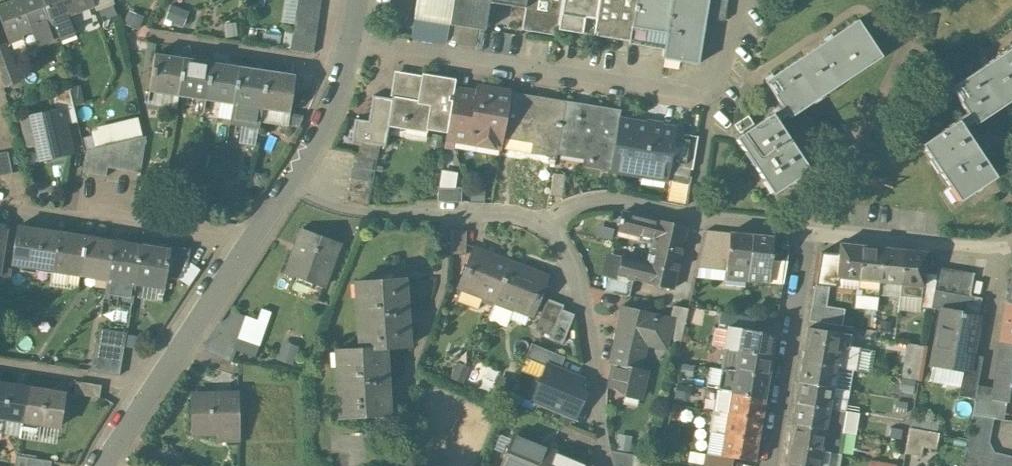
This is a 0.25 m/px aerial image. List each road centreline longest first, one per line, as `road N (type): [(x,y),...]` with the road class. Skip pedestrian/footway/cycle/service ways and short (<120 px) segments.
road 1 (residential): [(352,45),(710,101),(745,0)]
road 2 (residential): [(287,185),(104,465)]
road 3 (residential): [(811,233),(595,202),(545,226)]
road 4 (residential): [(545,226),(514,217),(347,211),(287,185)]
road 5 (residential): [(607,465),(582,295),(572,260),(545,226)]
road 6 (residential): [(770,465),(811,233)]
road 7 (residential): [(1011,244),(811,233)]
road 8 (residential): [(352,45),(340,86),(287,185)]

